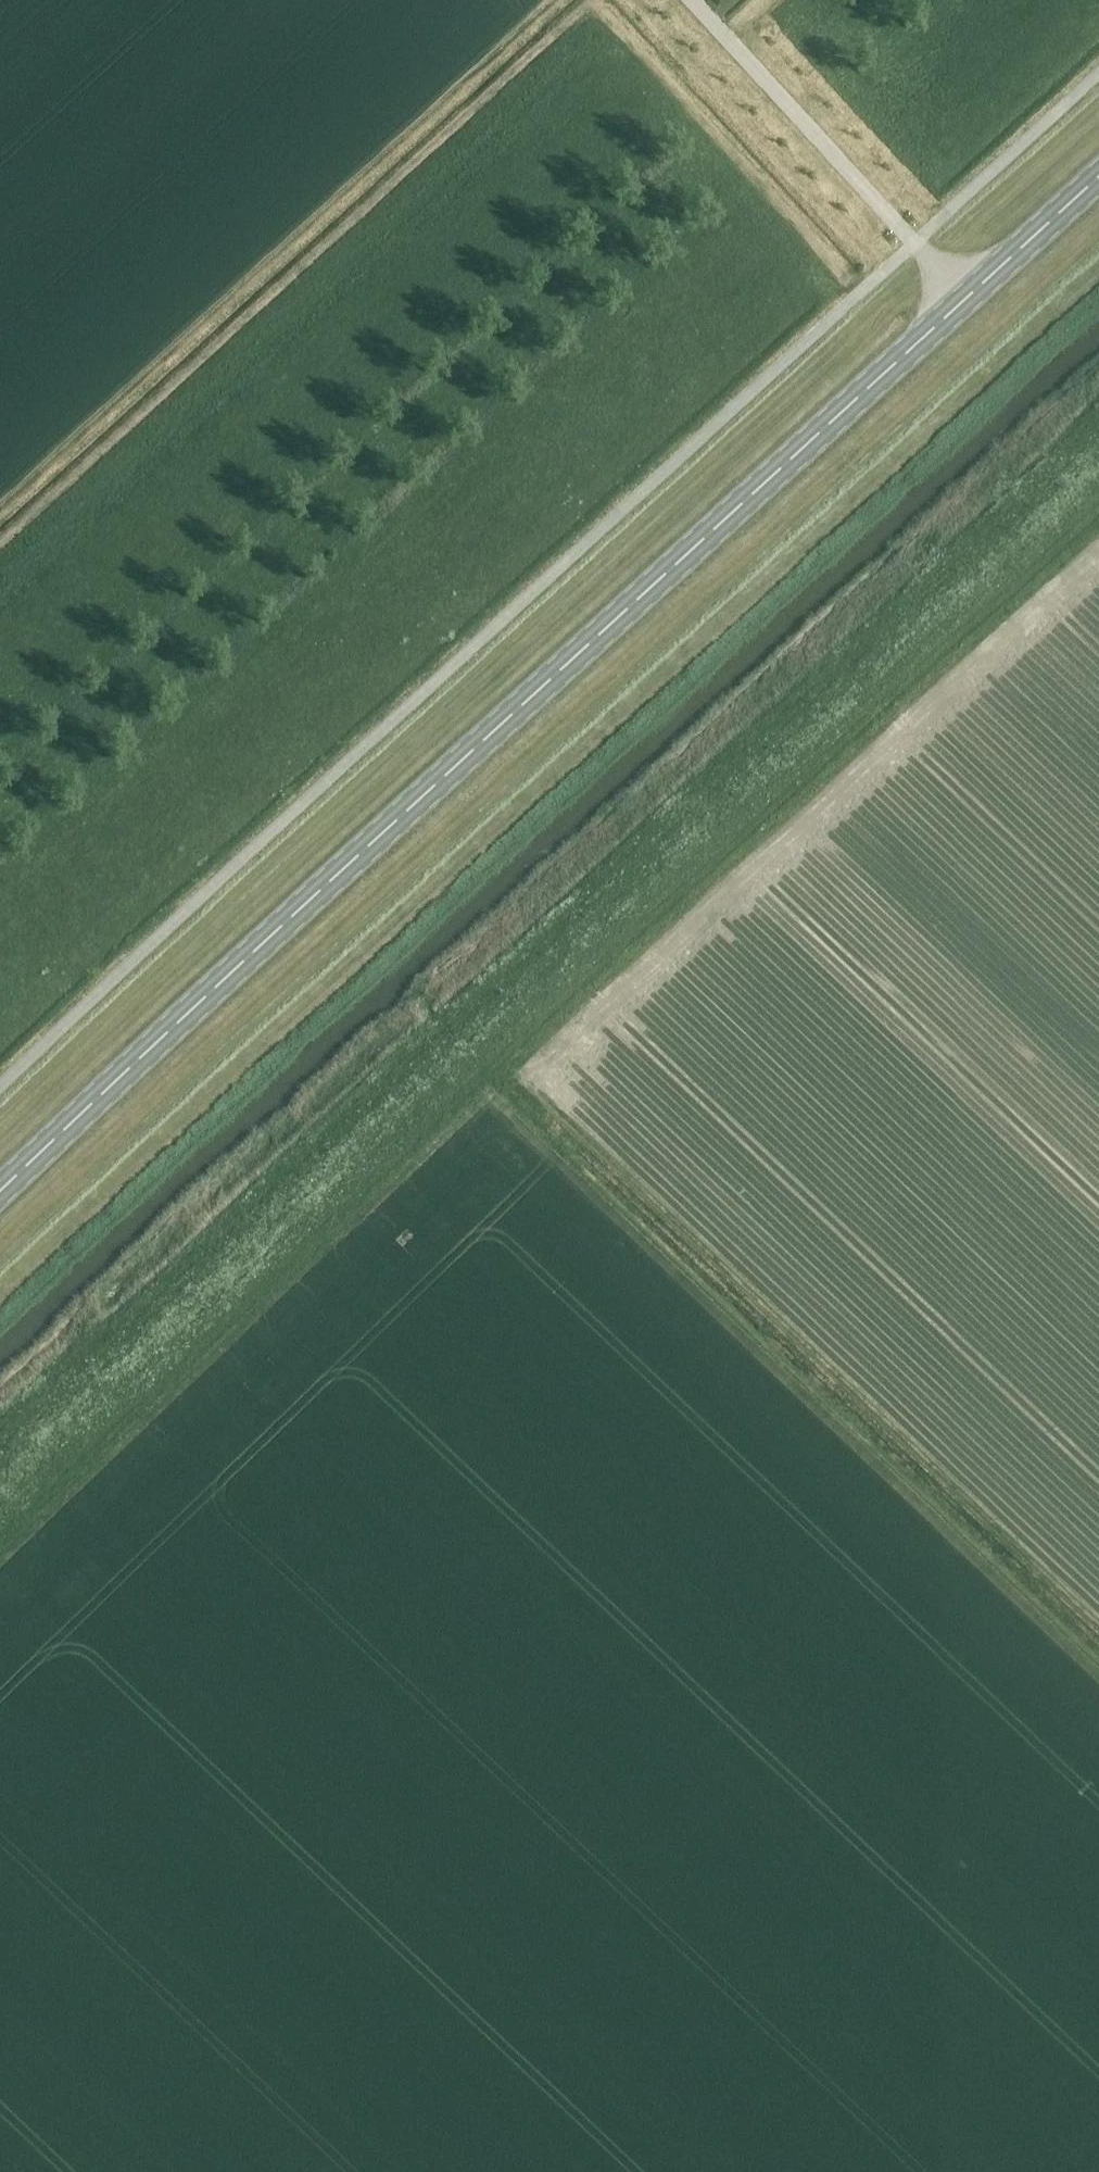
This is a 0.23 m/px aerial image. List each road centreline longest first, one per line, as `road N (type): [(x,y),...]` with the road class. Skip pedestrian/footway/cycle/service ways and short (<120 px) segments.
road 1 (secondary): [(0,1192),(574,650),(1098,176)]

